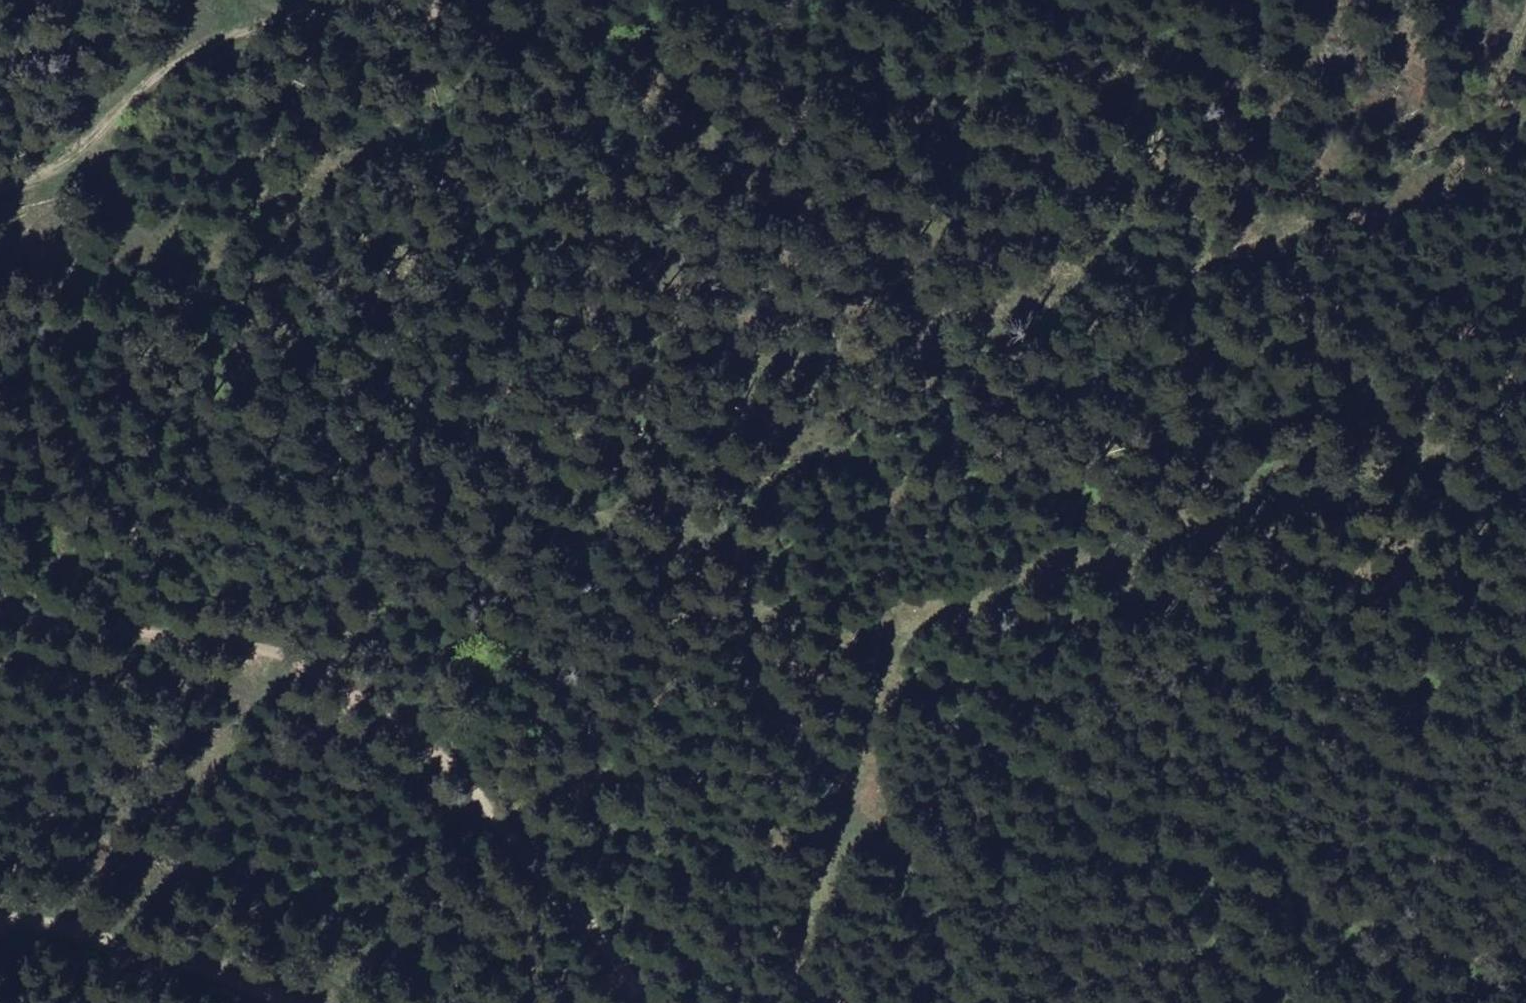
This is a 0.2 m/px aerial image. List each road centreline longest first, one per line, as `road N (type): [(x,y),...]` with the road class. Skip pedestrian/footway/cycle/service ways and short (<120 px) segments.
road 1 (track): [(639,1002),(616,932),(371,683),(192,607),(0,570)]
road 2 (track): [(496,0),(453,14),(309,24),(183,65),(22,198),(0,201)]
road 3 (track): [(0,917),(58,922),(289,1002)]

